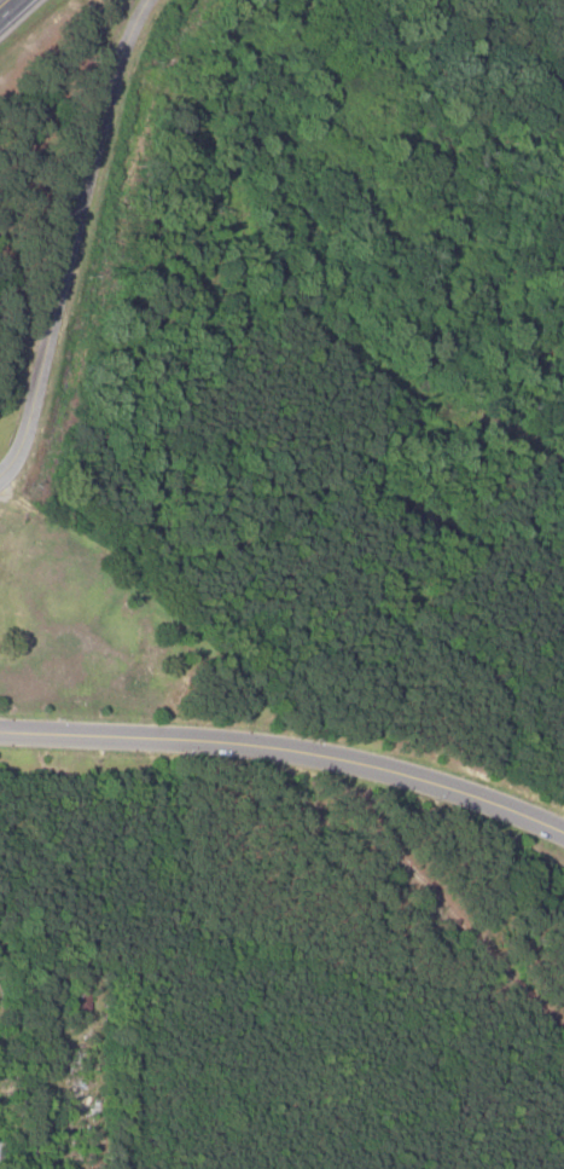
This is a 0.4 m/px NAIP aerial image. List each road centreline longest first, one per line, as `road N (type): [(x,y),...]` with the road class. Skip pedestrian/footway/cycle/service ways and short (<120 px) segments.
road 1 (residential): [(563,832),(366,764),(242,743),(29,731)]
road 2 (residential): [(0,480),(23,458),(82,186),(112,83),(149,0)]

